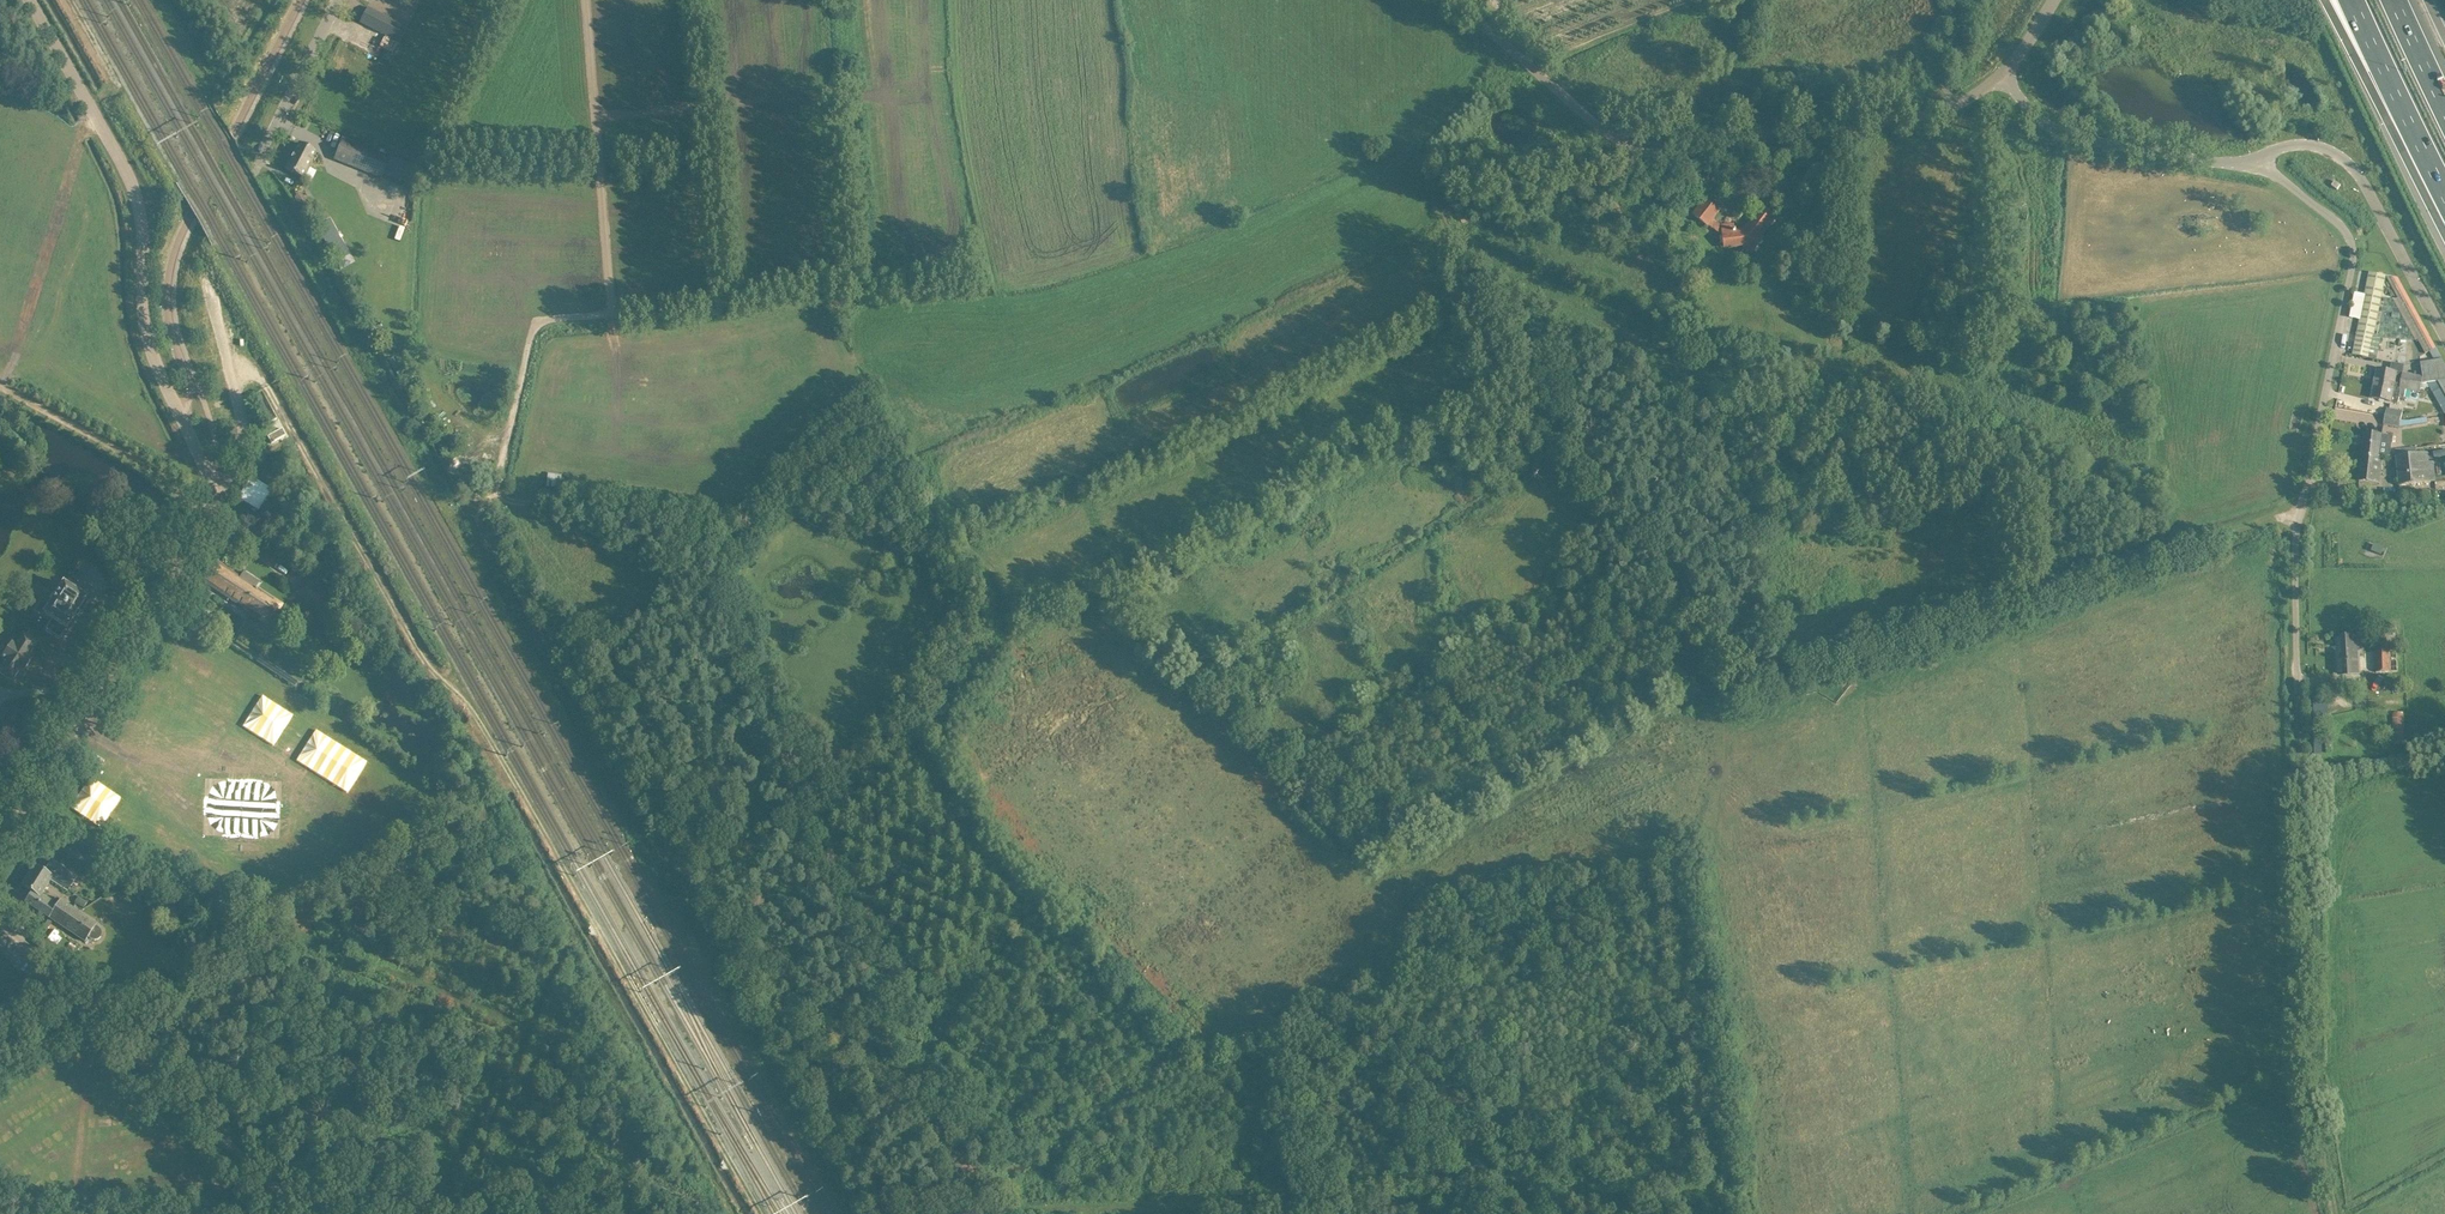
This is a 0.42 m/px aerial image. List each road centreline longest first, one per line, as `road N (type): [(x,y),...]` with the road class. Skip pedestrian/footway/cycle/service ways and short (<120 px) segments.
road 1 (unclassified): [(8,832),(212,503),(146,326),(133,188),(30,0)]
road 2 (unclassified): [(2000,74),(1922,118),(1647,148),(1604,131),(1455,0)]
road 3 (unclassified): [(2297,694),(2298,525),(2354,264),(2340,224),(2256,163)]
road 4 (track): [(2297,694),(2308,1119),(2334,1213)]
road 5 (unclassified): [(296,1213),(0,924)]
road 6 (track): [(536,861),(733,1213)]
road 7 (track): [(585,0),(609,311)]
road 8 (unclassified): [(2444,335),(2362,179),(2341,157),(2301,144),(2256,163)]
road 9 (unclassified): [(2256,163),(2098,143),(2050,117),(2000,74)]
road 10 (motorway): [(2325,0),(2444,233)]
road 11 (motorway): [(2352,0),(2444,193)]
road 12 (unclassified): [(259,160),(338,0)]

